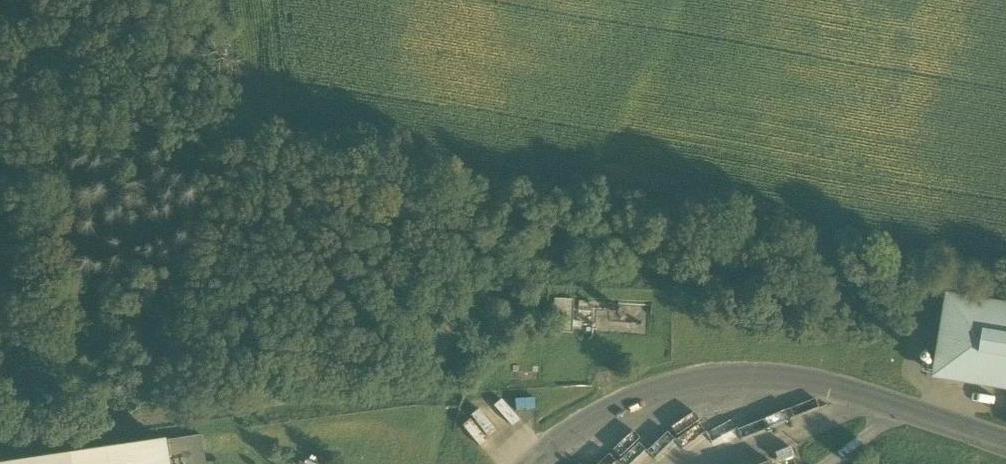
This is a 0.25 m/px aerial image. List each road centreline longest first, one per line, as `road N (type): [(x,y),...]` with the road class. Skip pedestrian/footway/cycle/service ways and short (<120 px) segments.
road 1 (track): [(468,174),(430,370),(417,386),(0,437)]
road 2 (track): [(1005,263),(468,174)]
road 3 (track): [(468,174),(69,108),(56,83),(71,0)]

